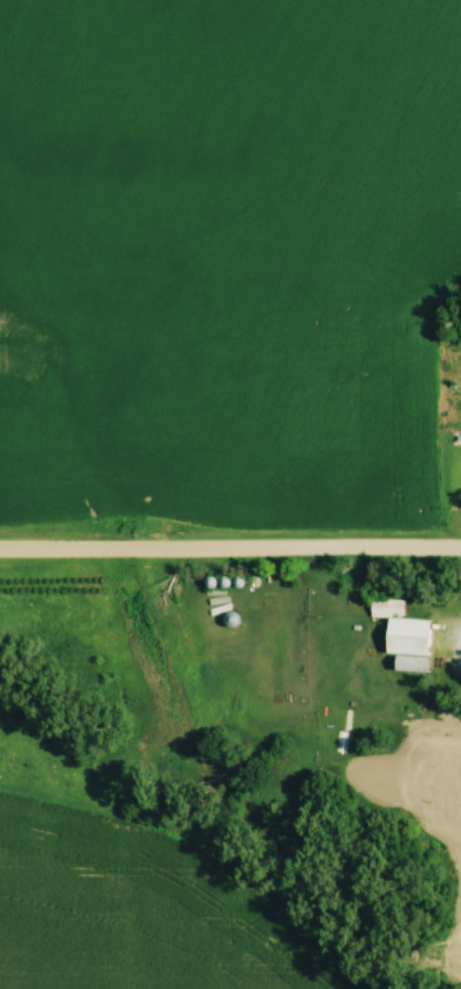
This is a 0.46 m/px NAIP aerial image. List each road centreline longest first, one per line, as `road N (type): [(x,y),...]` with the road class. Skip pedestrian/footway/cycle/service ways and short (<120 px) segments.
road 1 (residential): [(0,548),(460,548)]

